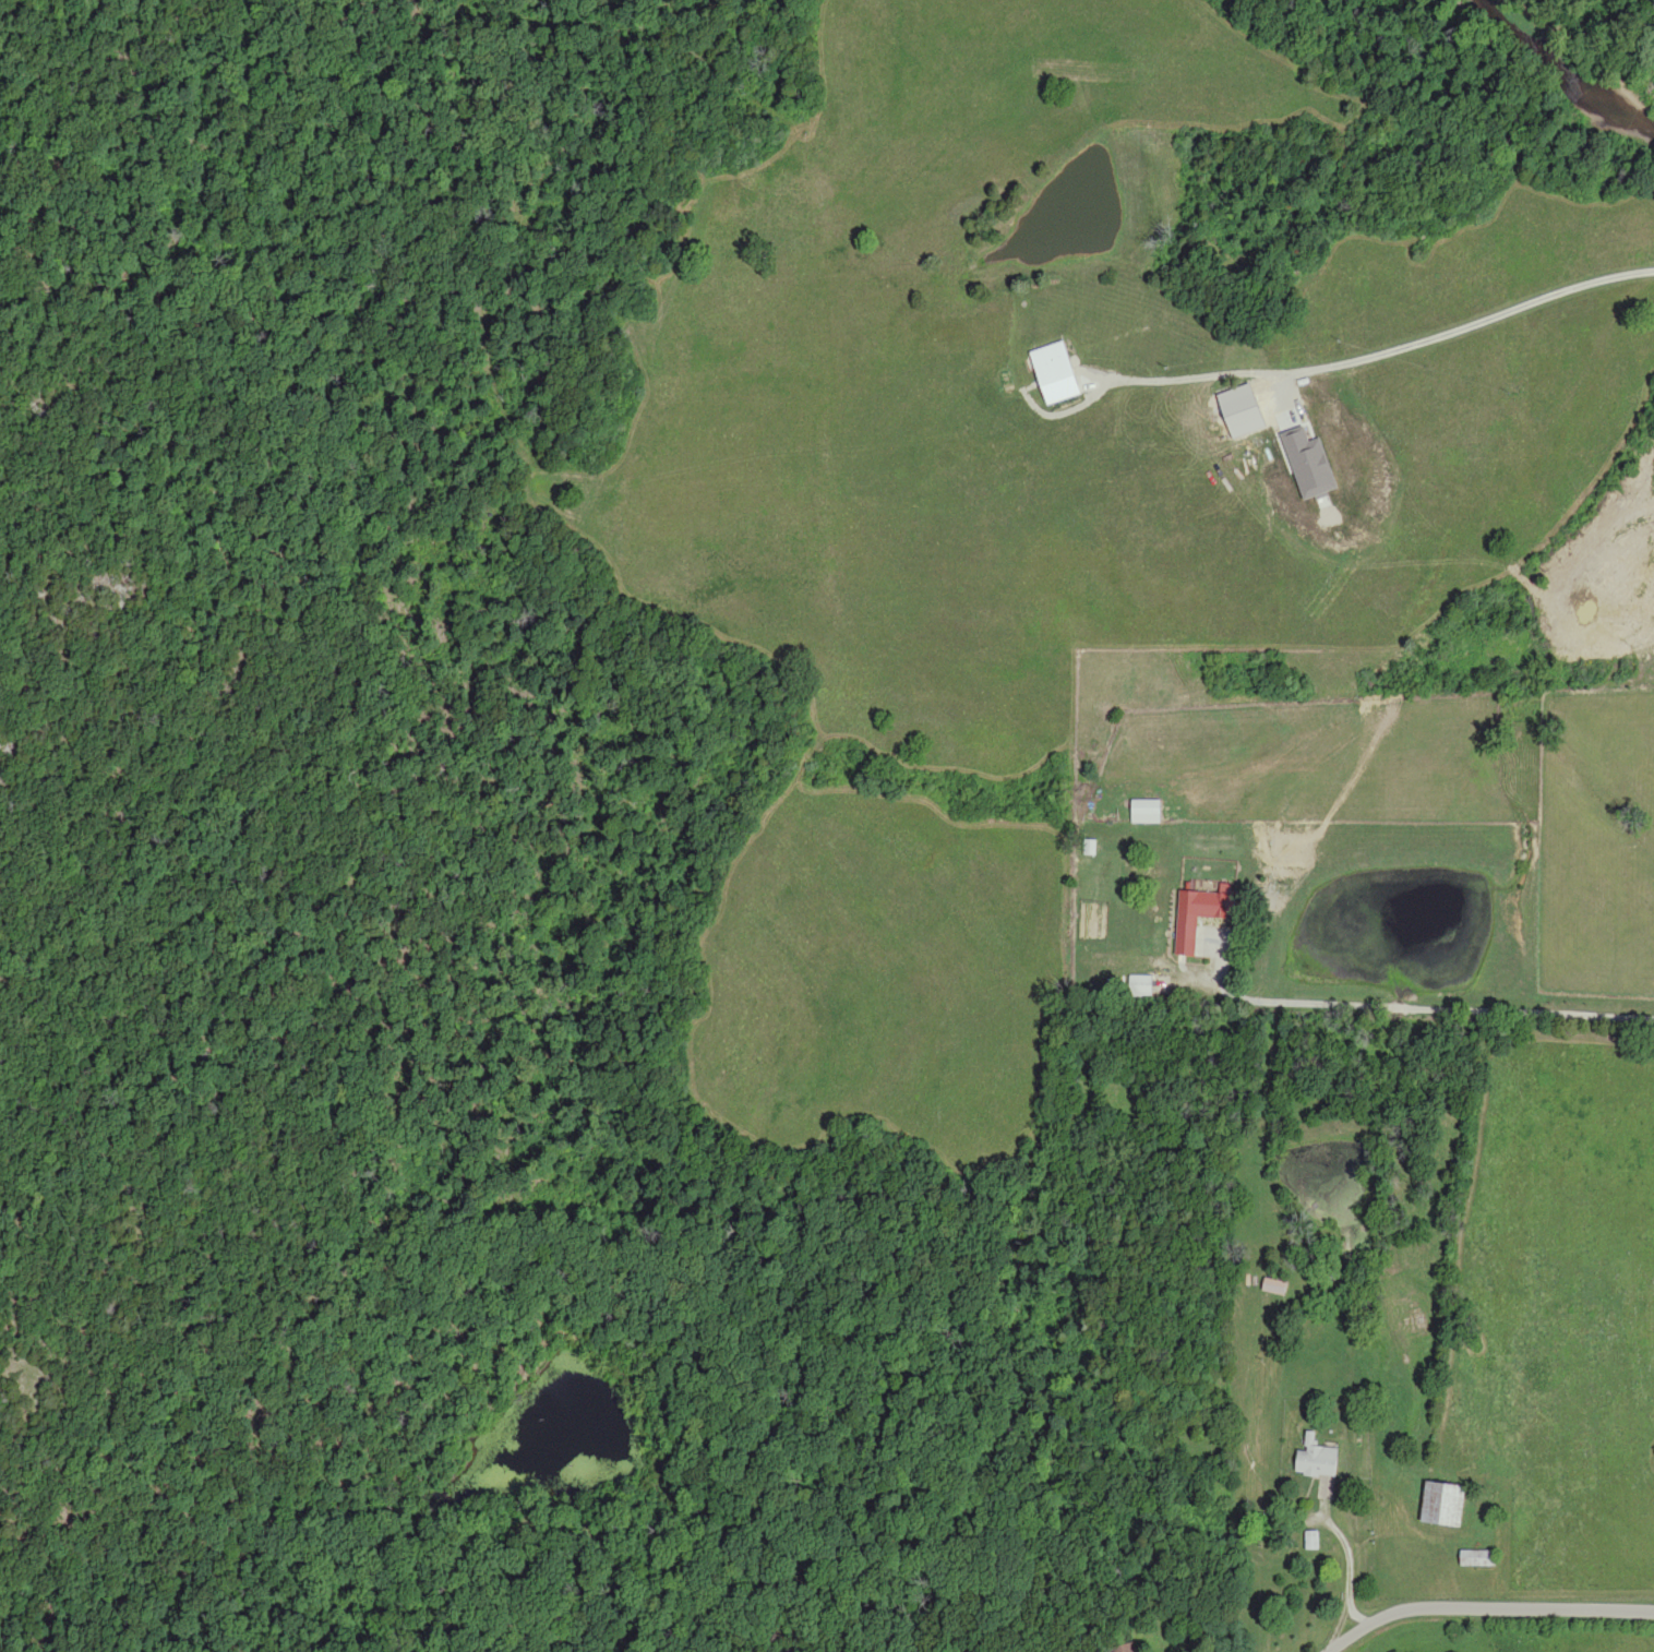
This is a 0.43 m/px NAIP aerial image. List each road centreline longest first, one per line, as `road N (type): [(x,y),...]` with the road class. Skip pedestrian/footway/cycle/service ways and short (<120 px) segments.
road 1 (residential): [(1289,1651),(1344,1618),(1421,1606),(1653,1610)]
road 2 (residential): [(1653,562),(1607,662),(1555,732),(1439,824)]

